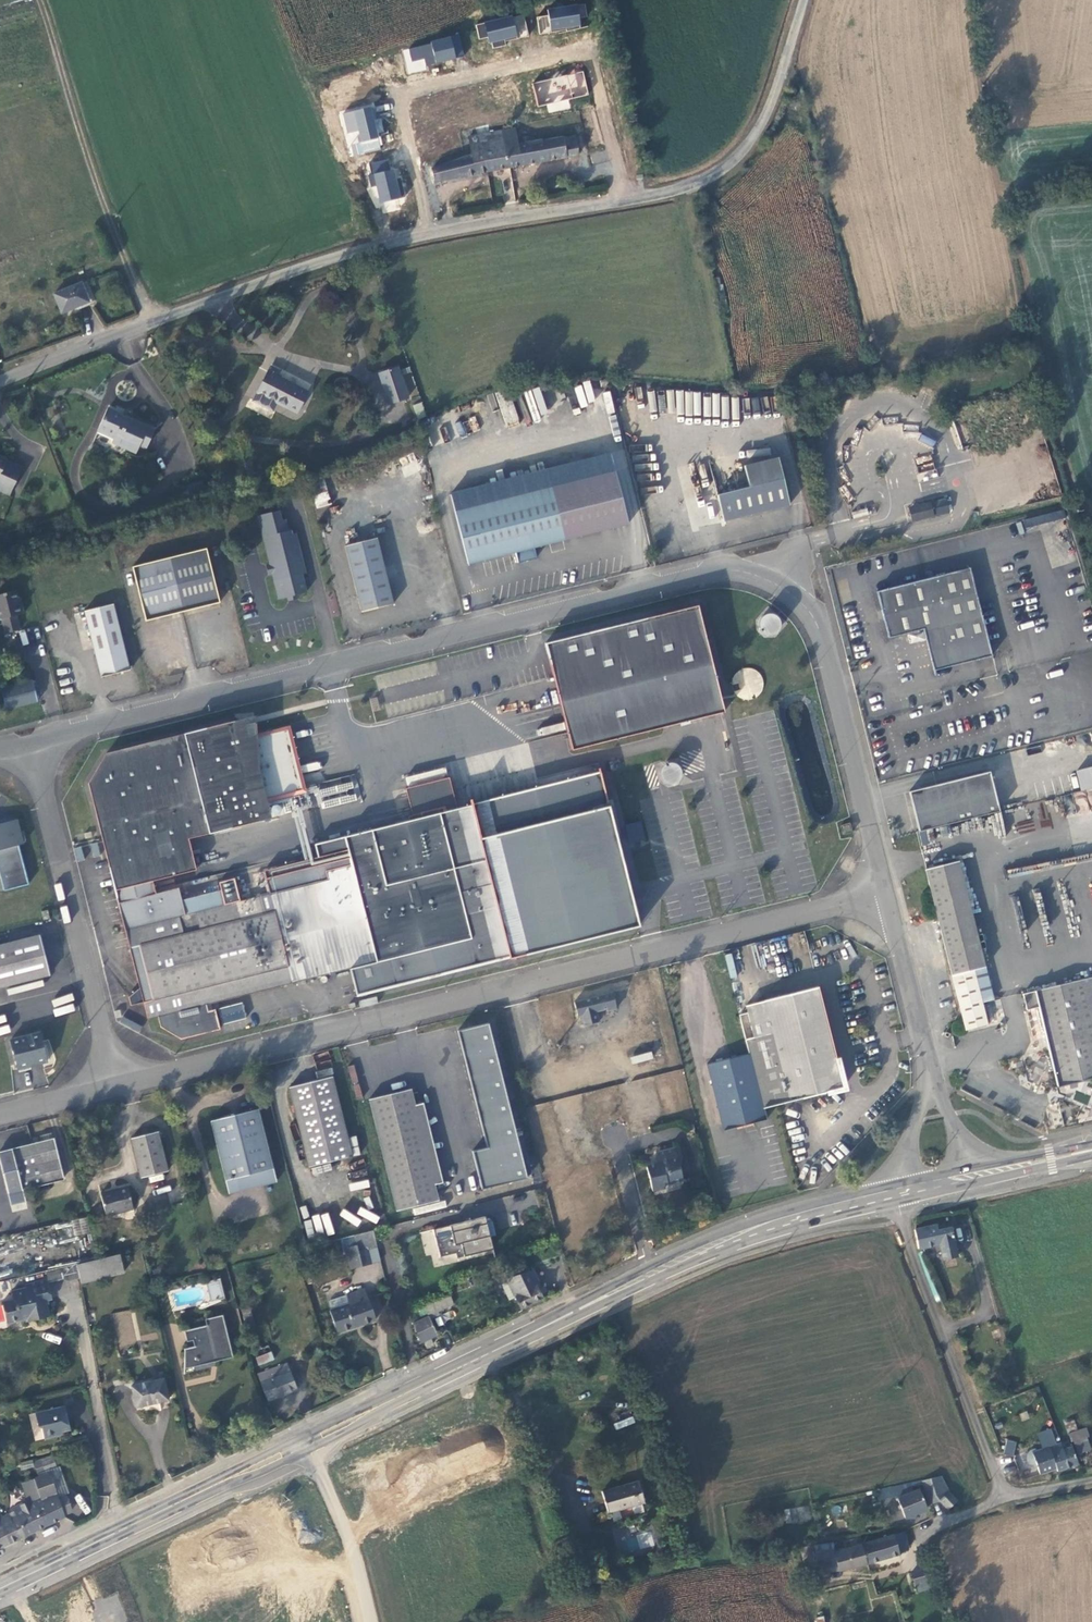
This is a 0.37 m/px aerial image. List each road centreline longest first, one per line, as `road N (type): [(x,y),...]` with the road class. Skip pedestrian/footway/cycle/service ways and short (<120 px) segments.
road 1 (residential): [(118,1085),(886,892)]
road 2 (residential): [(771,580),(743,570),(695,572),(33,741)]
road 3 (residential): [(628,199),(588,46),(398,94),(430,234)]
road 4 (residential): [(0,378),(373,244),(430,234)]
road 5 (secondary): [(306,1439),(651,1269)]
road 6 (residential): [(118,1085),(33,741)]
road 7 (residential): [(886,892),(824,642),(801,601),(771,580)]
road 8 (secondary): [(0,1589),(306,1439)]
road 9 (unclassified): [(1004,1499),(931,1308),(899,1193)]
road 10 (secondary): [(651,1269),(783,1219),(899,1193)]
road 11 (unclassified): [(662,192),(701,182),(752,138),(775,96),(804,0)]
road 12 (residential): [(430,234),(628,199)]
road 13 (residential): [(930,1084),(886,892)]
road 14 (residential): [(306,1439),(356,1559),(368,1621)]
road 15 (residential): [(614,1130),(651,1269)]
road 16 (residential): [(0,1115),(118,1085)]

